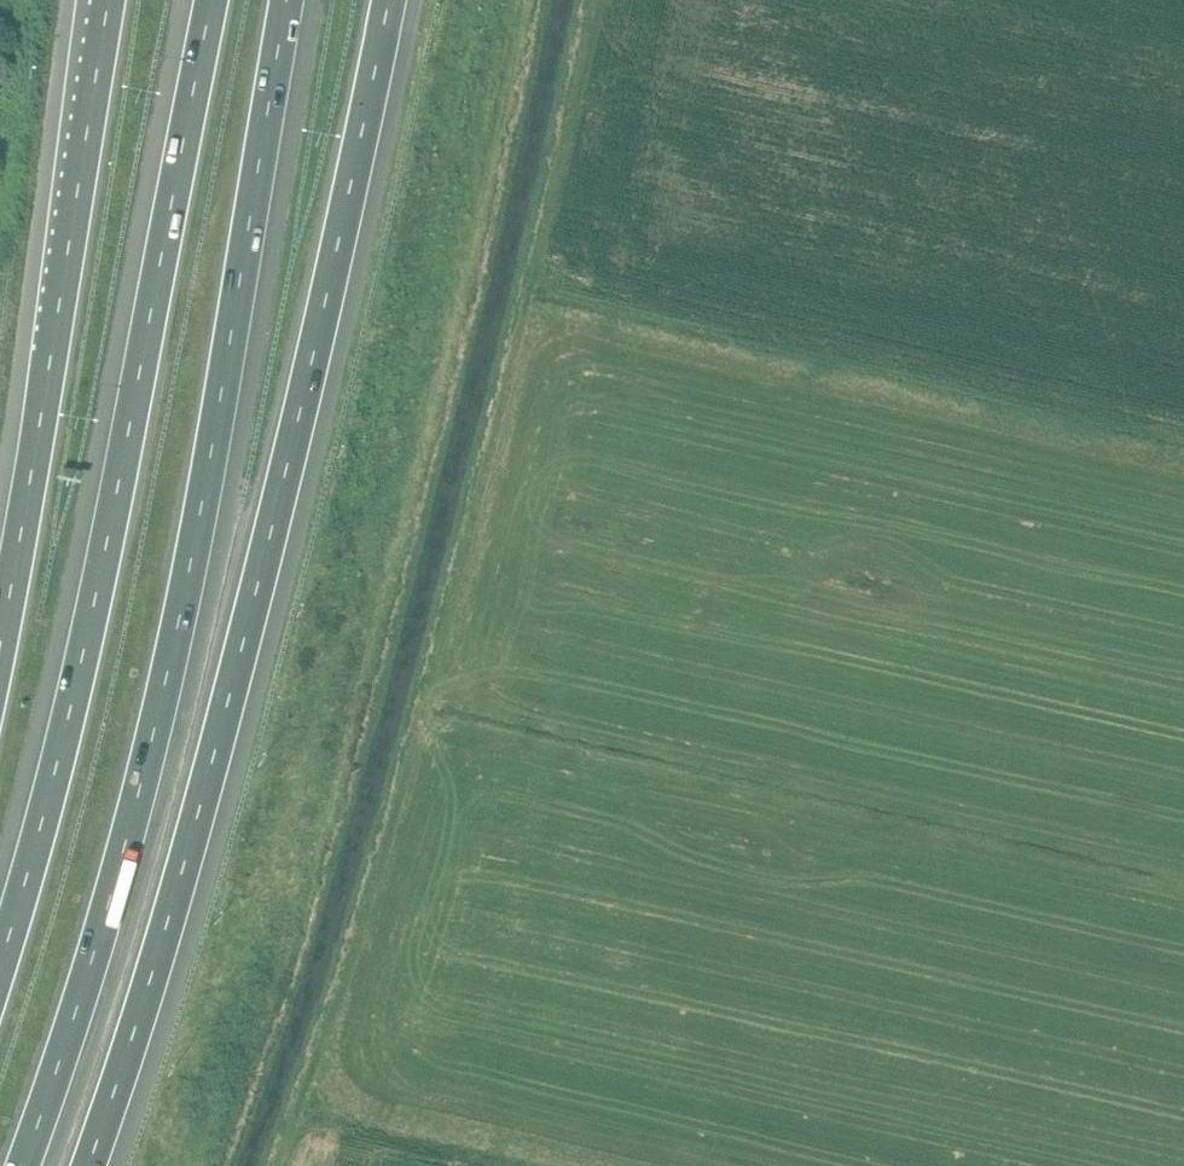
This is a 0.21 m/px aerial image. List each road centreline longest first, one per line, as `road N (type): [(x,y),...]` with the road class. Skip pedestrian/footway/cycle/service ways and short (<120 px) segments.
road 1 (motorway): [(89,1165),(208,780),(324,309),(387,0)]
road 2 (motorway): [(24,1165),(136,806),(189,575),(288,0)]
road 3 (motorway): [(213,0),(107,553),(0,980)]
road 4 (motorway): [(107,0),(0,619)]

